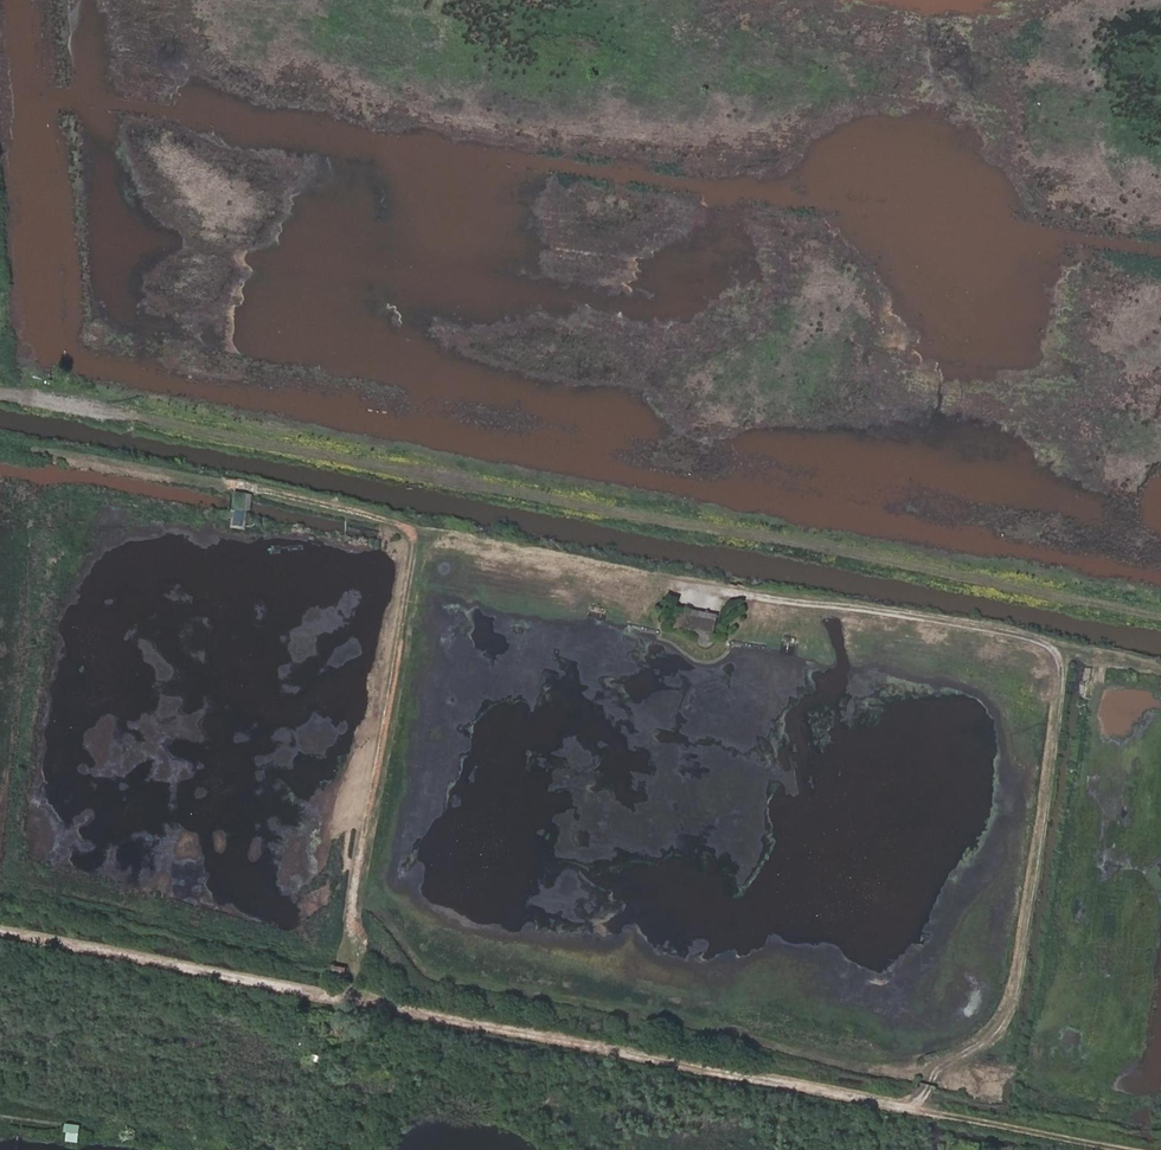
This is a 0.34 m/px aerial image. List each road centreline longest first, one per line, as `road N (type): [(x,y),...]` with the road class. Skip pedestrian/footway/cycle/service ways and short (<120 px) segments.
road 1 (track): [(0,932),(1124,1149)]

